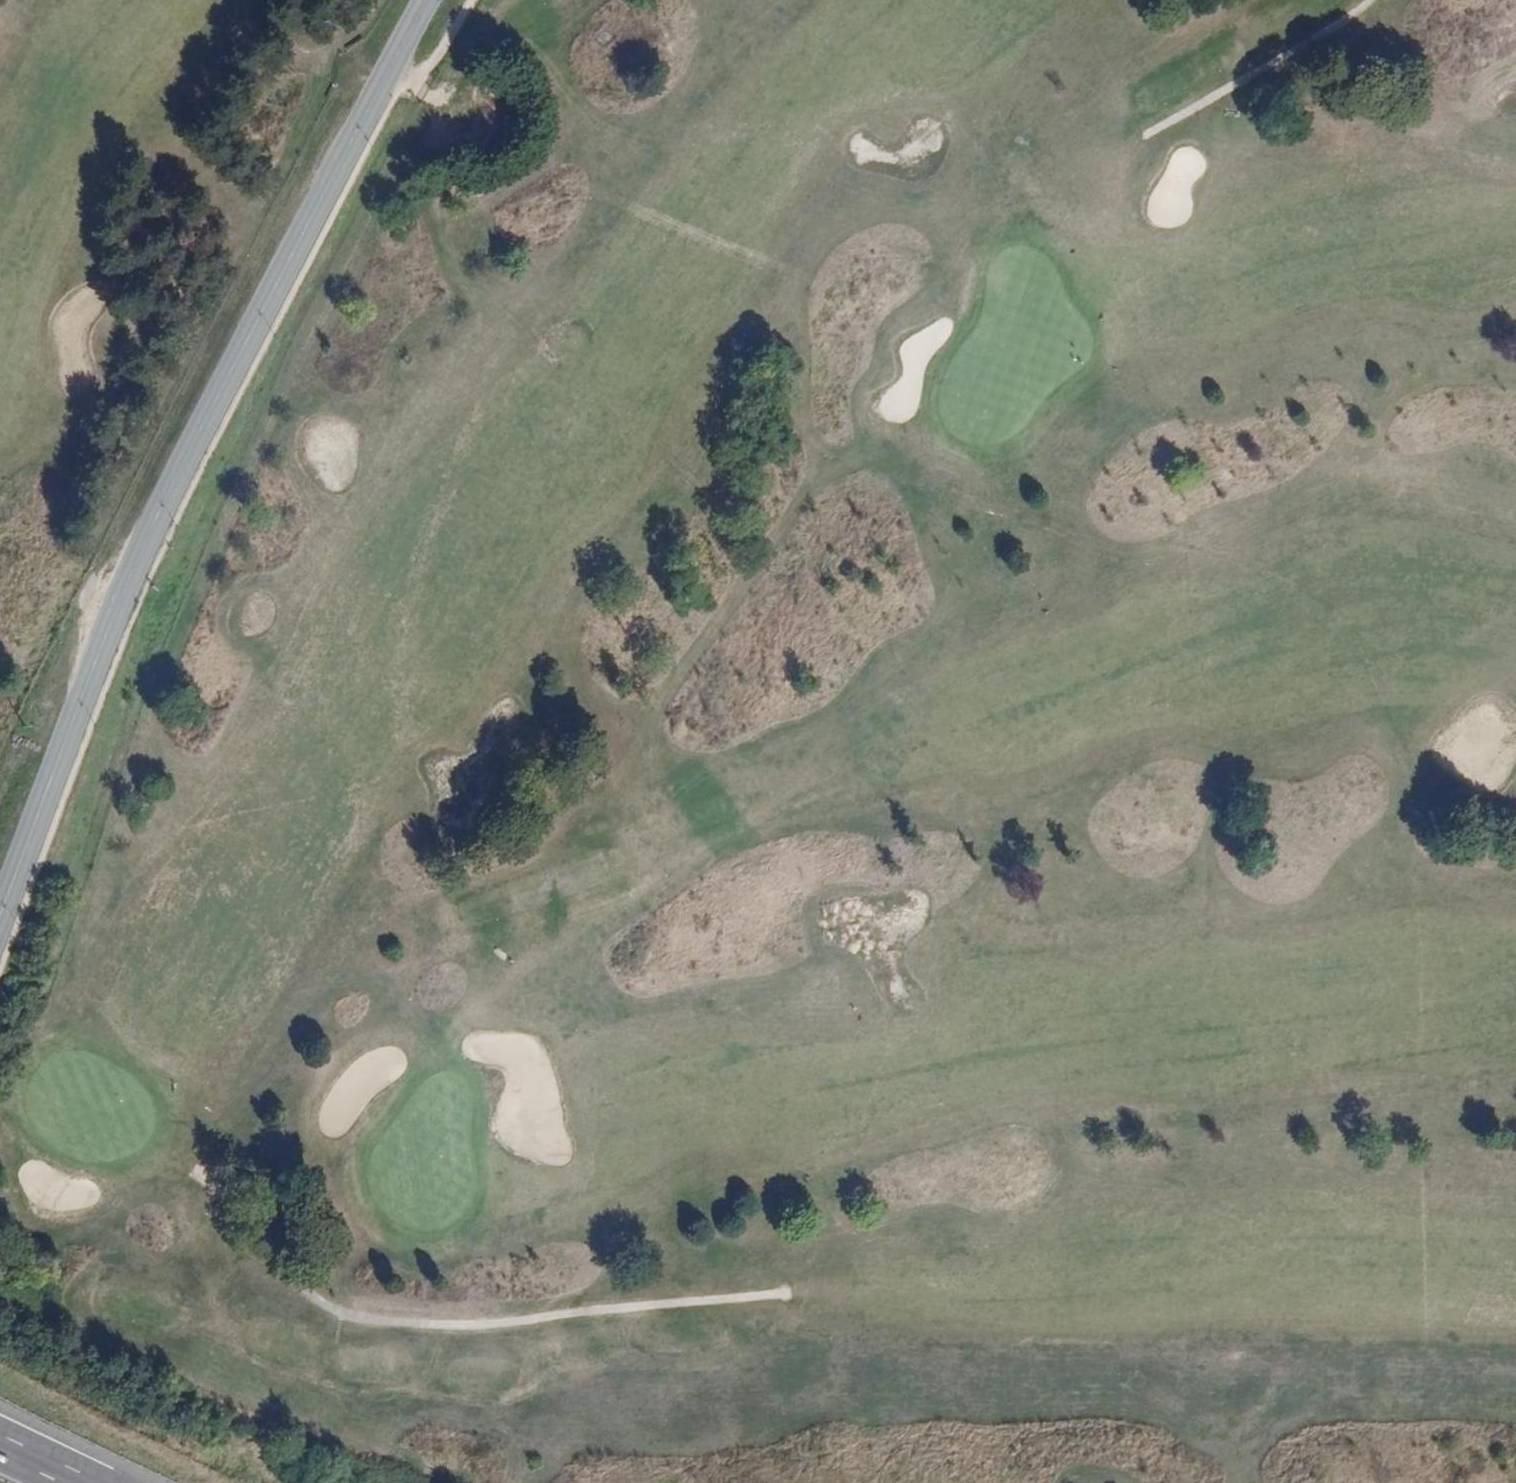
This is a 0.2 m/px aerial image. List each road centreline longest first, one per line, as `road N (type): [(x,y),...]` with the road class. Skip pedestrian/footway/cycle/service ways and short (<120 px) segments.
road 1 (tertiary): [(0,916),(120,589),(253,321),(431,0)]

